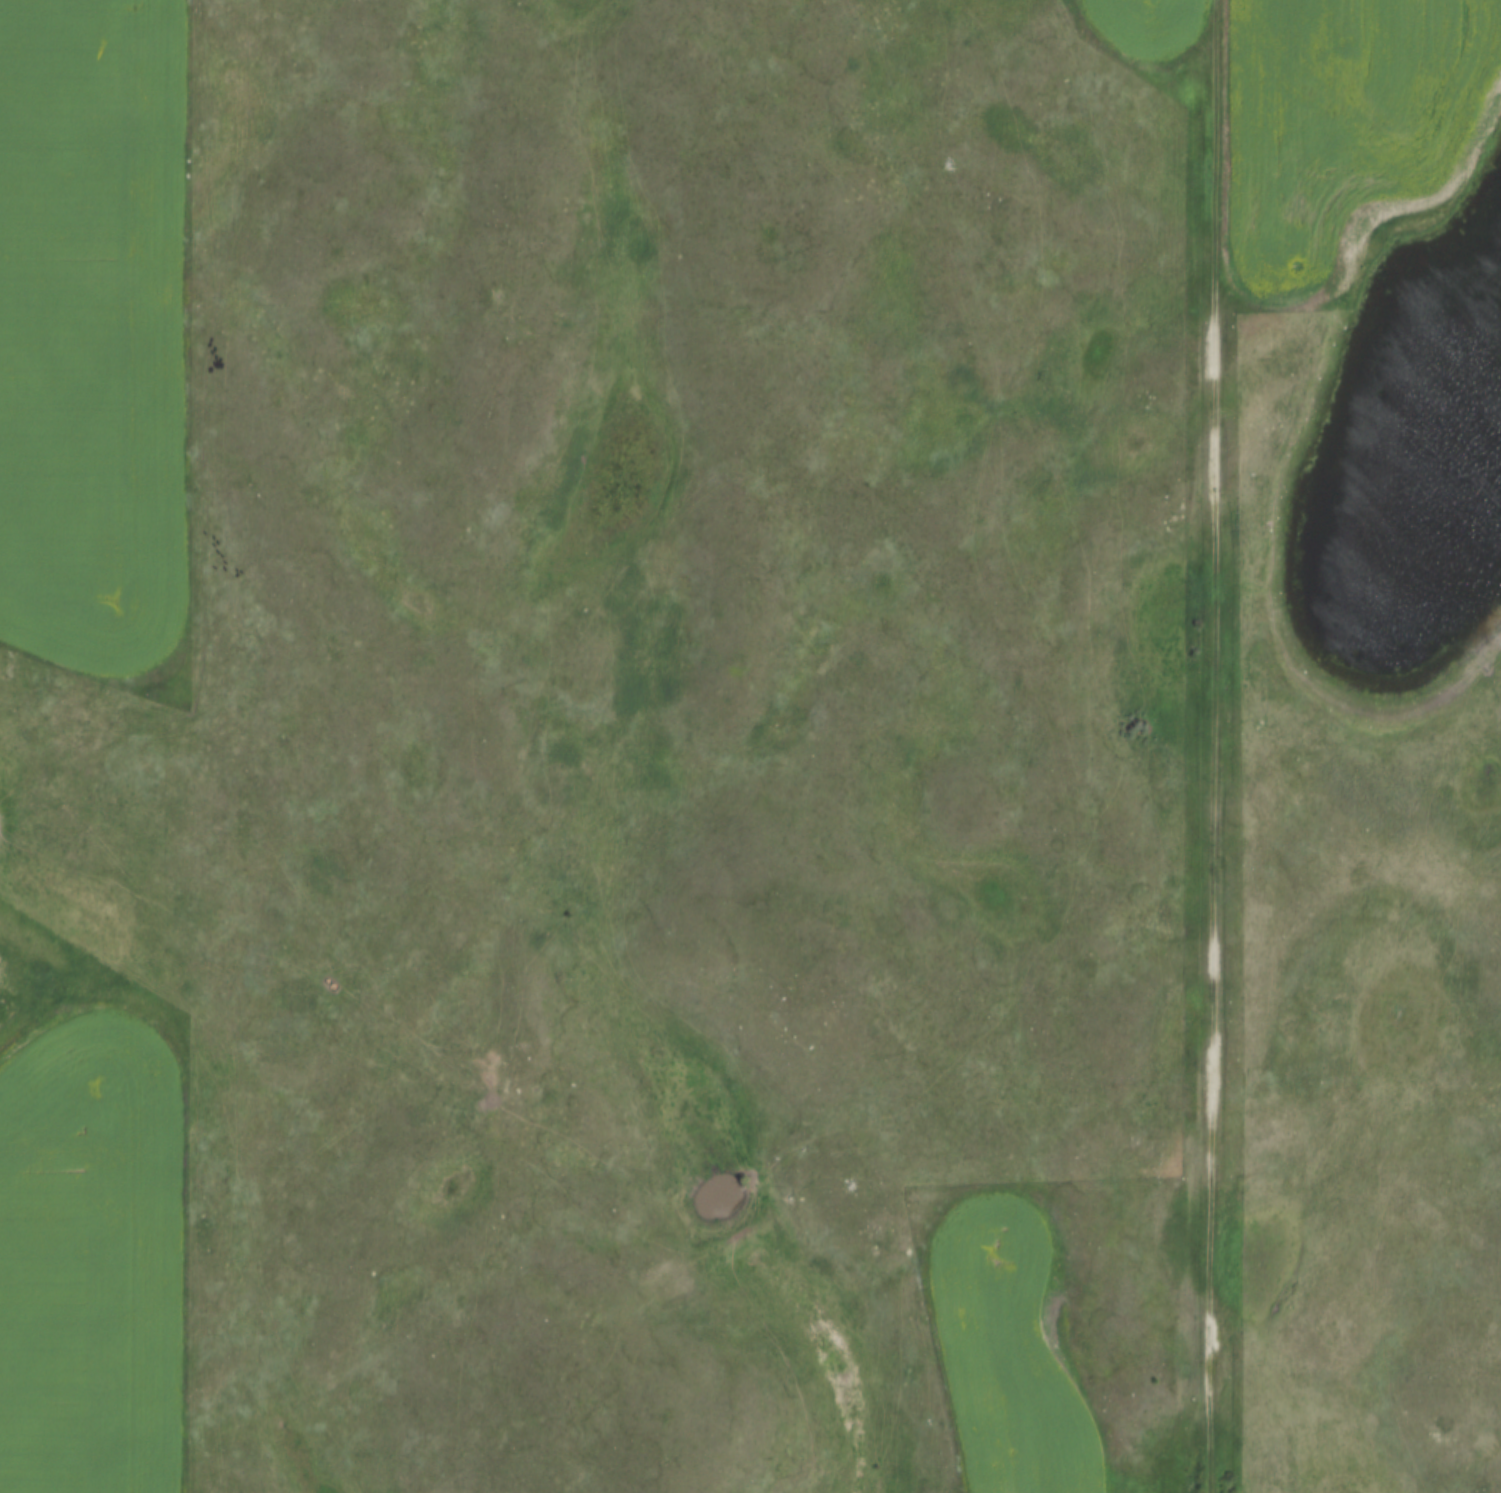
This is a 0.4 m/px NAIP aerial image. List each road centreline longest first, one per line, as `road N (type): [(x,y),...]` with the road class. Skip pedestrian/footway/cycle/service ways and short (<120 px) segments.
road 1 (track): [(1218,1492),(1209,1399),(1207,1008),(1217,646),(1216,0)]

